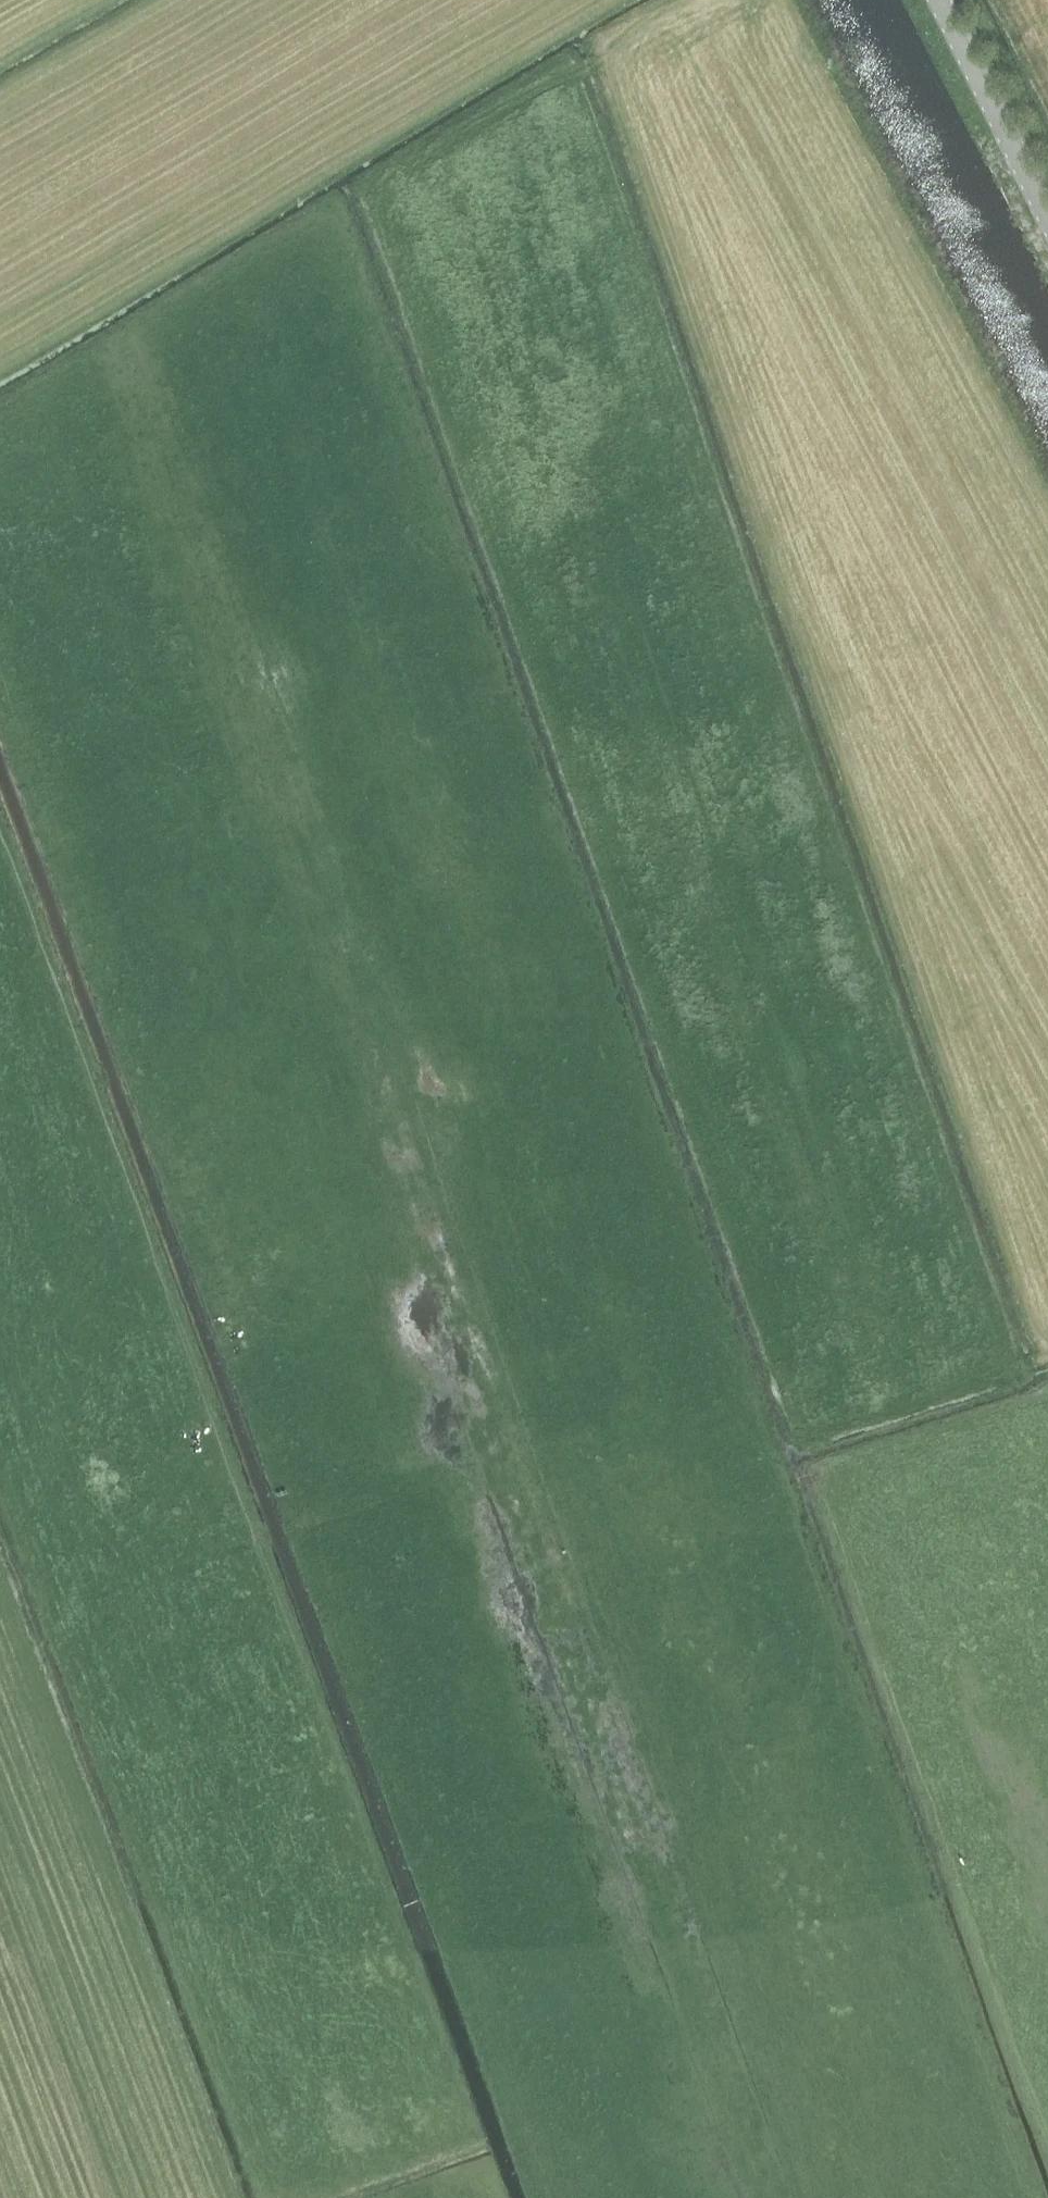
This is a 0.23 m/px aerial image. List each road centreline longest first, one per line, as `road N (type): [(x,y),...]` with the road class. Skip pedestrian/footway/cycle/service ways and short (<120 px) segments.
road 1 (secondary): [(1047,221),(937,0)]

